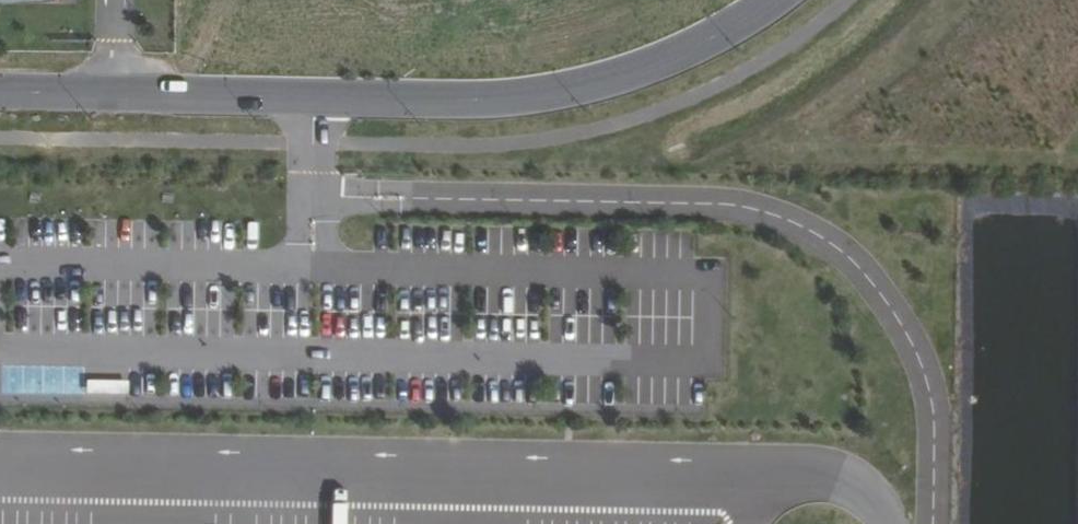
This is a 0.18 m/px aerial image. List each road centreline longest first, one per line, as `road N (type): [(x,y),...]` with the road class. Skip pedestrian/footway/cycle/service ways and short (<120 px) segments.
road 1 (unclassified): [(118,91),(474,100),(526,94),(635,70),(765,0)]

